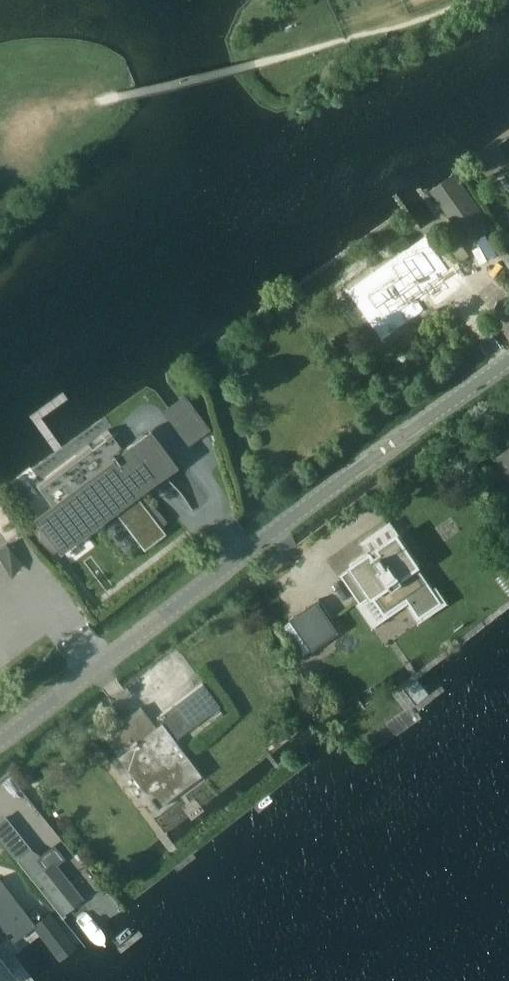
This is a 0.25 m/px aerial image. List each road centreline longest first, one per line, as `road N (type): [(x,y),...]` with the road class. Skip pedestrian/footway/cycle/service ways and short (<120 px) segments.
road 1 (residential): [(0,741),(508,361)]

